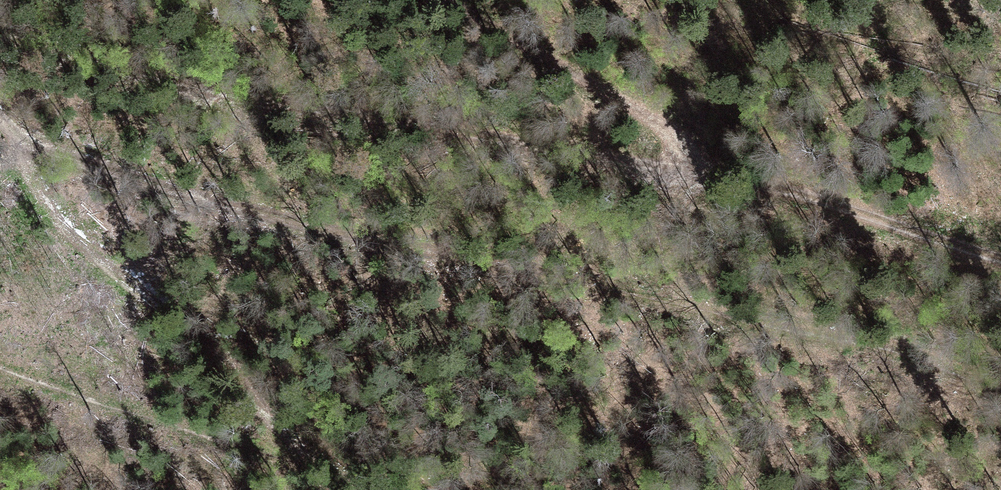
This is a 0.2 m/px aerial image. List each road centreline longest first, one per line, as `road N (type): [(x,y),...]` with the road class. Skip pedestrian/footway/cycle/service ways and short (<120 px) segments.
road 1 (track): [(0,39),(90,71),(276,96),(447,137),(577,182),(697,161),(860,217),(1000,287)]
road 2 (track): [(368,489),(126,270),(32,174),(0,119)]
road 3 (track): [(697,161),(661,114),(574,75),(468,0)]

